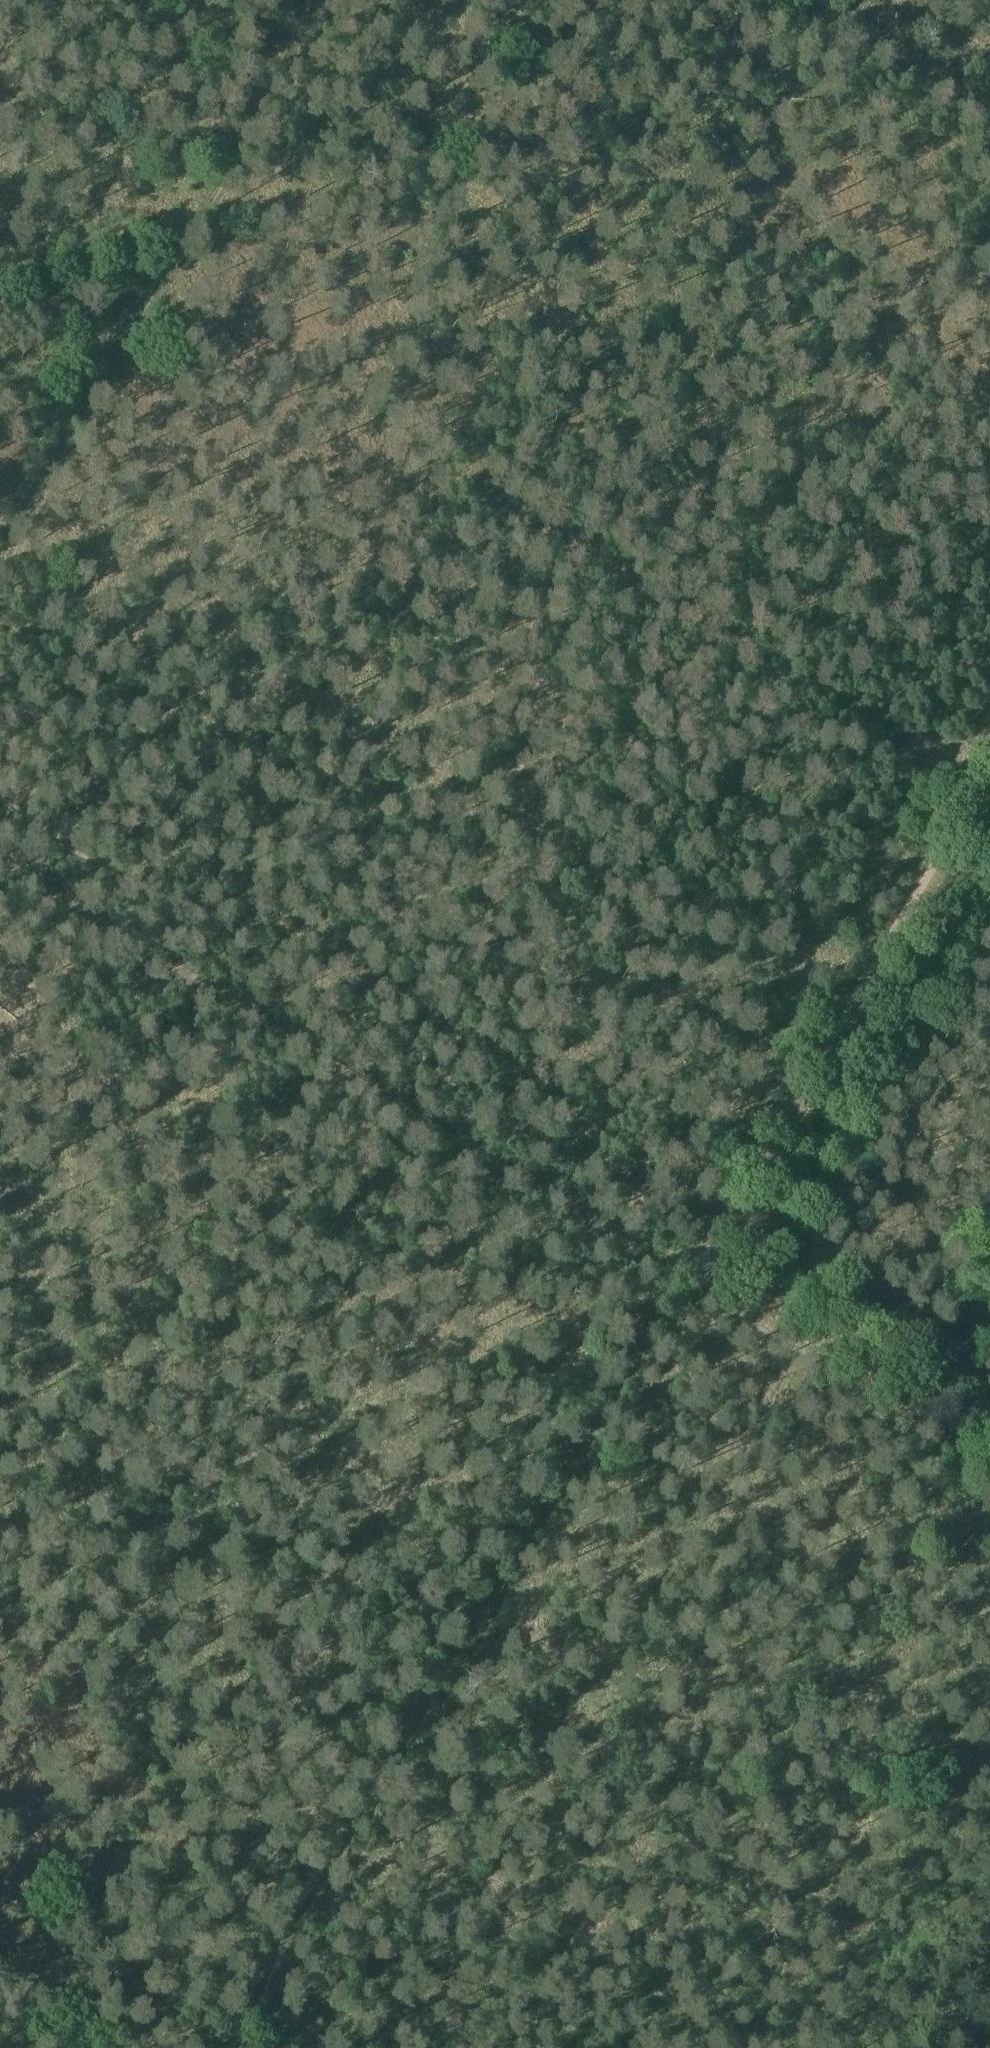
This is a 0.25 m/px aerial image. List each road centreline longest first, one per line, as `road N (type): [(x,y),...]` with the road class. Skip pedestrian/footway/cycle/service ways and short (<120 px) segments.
road 1 (track): [(0,871),(686,1291)]
road 2 (track): [(342,0),(0,574)]
road 3 (track): [(989,765),(686,1291)]
road 4 (track): [(686,1291),(902,1423)]
road 5 (track): [(989,113),(802,0)]
road 6 (track): [(902,1423),(989,1276)]

